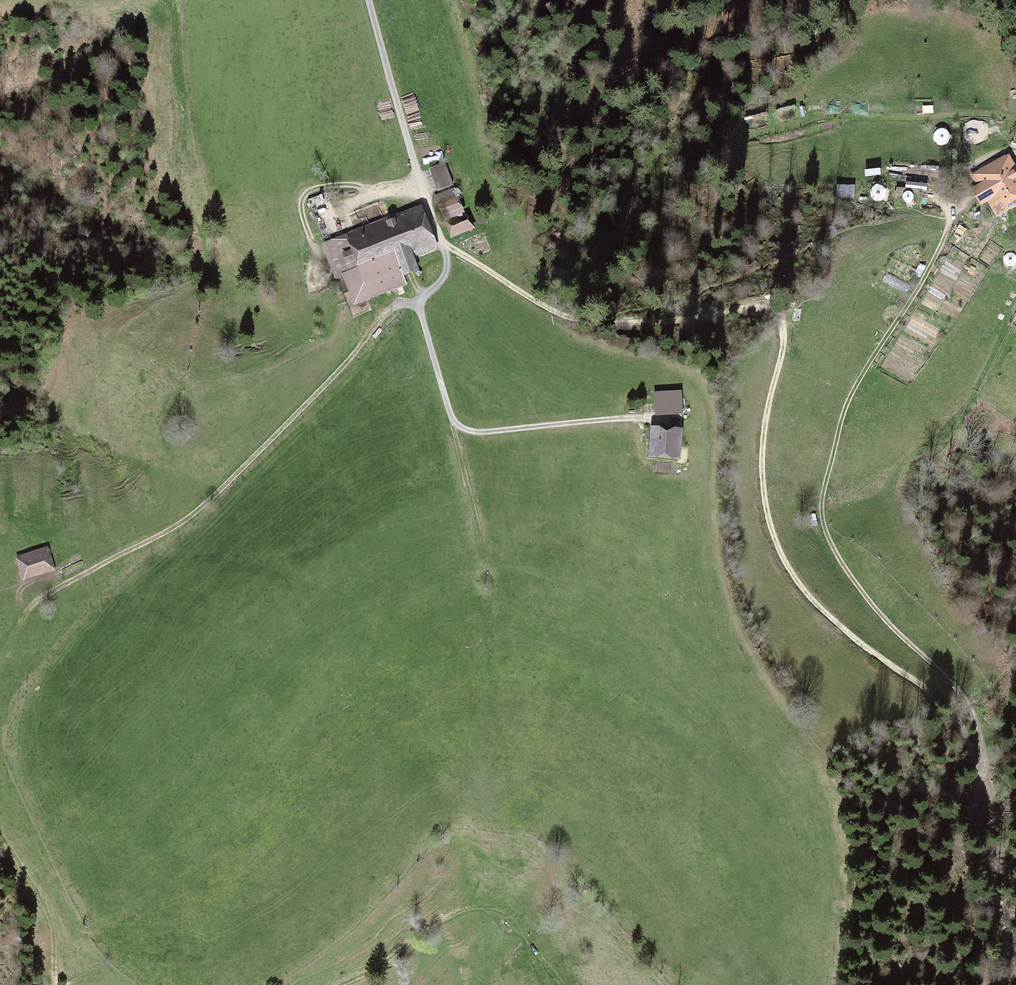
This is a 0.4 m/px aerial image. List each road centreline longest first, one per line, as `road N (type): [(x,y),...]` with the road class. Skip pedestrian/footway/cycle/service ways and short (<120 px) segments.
road 1 (track): [(991,984),(1008,941),(986,818),(955,716),(947,701),(830,617),(803,590),(776,540),(764,436),(784,344),(776,316),(758,308),(625,326),(588,320),(548,309),(444,248)]
road 2 (track): [(978,789),(987,785),(981,745),(960,692),(851,577),(821,514),(846,407),(953,217)]
road 3 (track): [(417,304),(386,315),(193,513),(40,597)]
road 4 (track): [(444,248),(443,277),(417,304),(459,426),(486,433),(648,417)]
road 5 (track): [(558,984),(517,921),(477,907),(343,984)]
road 6 (track): [(444,248),(369,0)]
road 7 (track): [(55,984),(43,912),(0,839)]

